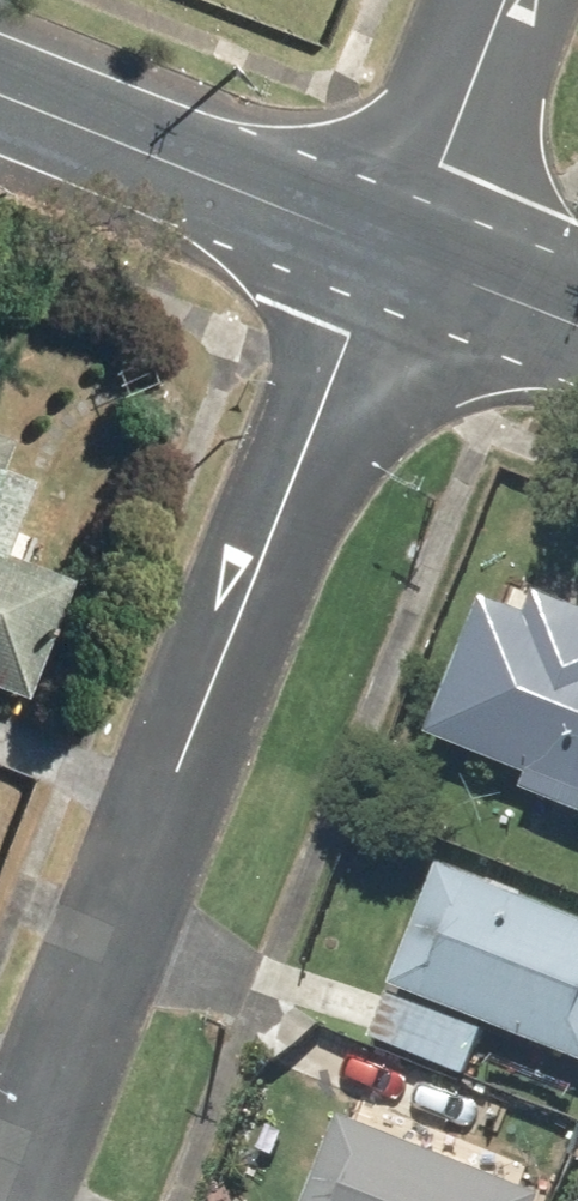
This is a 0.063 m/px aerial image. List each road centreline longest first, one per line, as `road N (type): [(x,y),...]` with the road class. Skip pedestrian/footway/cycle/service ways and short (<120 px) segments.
road 1 (residential): [(16,1200),(395,246)]
road 2 (tertiary): [(0,89),(395,246)]
road 3 (residential): [(395,246),(494,0)]
road 4 (tertiary): [(395,246),(577,320)]

